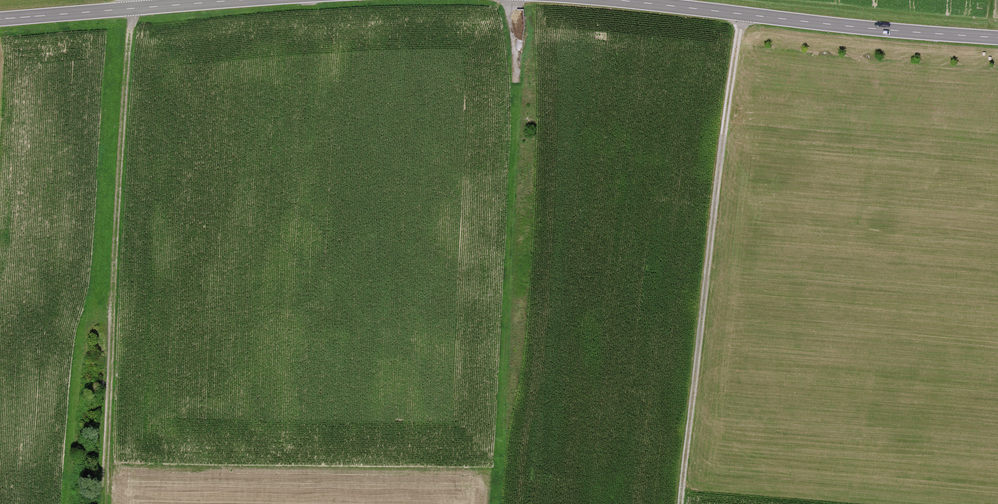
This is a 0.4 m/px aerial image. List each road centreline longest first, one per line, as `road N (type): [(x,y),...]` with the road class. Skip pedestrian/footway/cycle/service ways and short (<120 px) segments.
road 1 (track): [(738,15),(680,503)]
road 2 (track): [(102,492),(132,9)]
road 3 (secondary): [(997,41),(579,0)]
road 4 (secondary): [(267,0),(0,19)]

